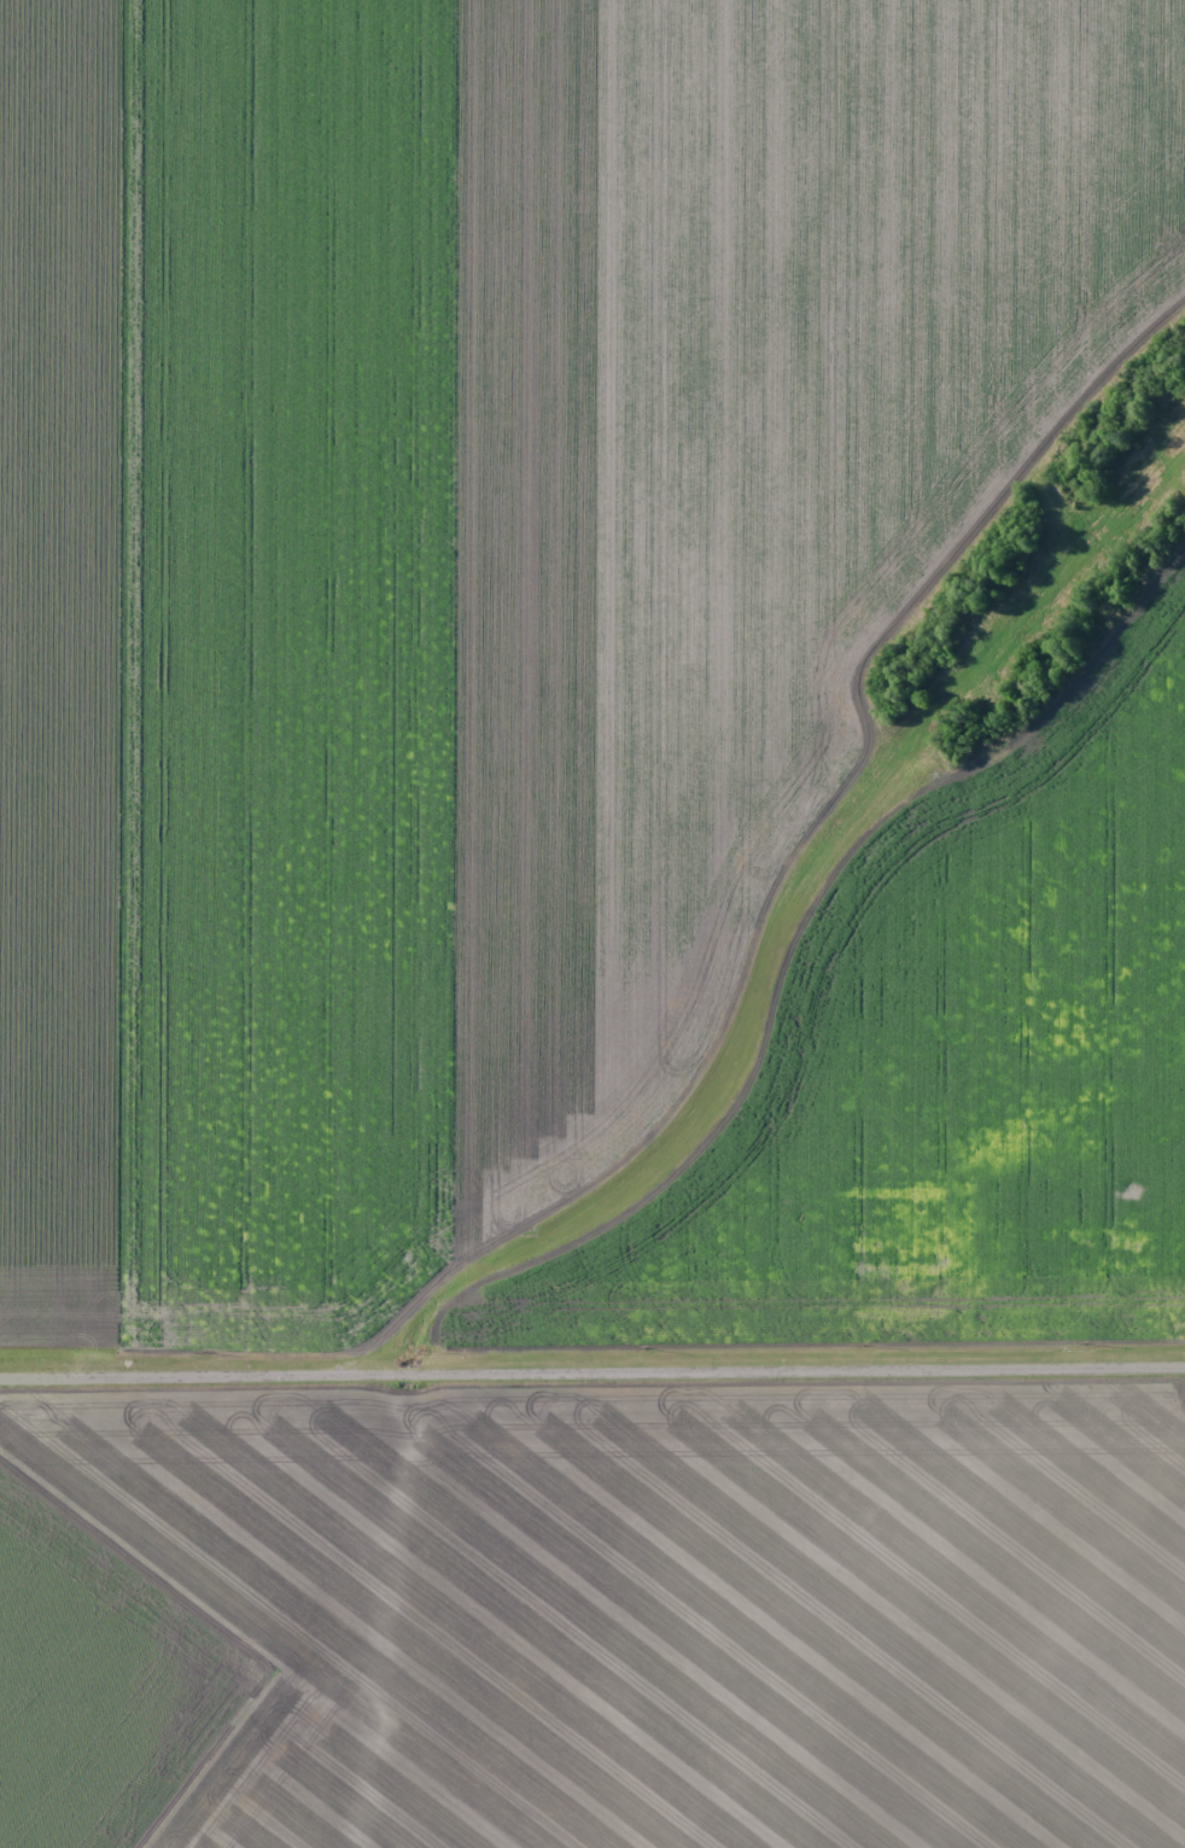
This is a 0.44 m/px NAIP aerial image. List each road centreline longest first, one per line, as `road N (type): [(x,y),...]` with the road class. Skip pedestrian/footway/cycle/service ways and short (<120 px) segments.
road 1 (residential): [(0,1368),(1184,1355)]

